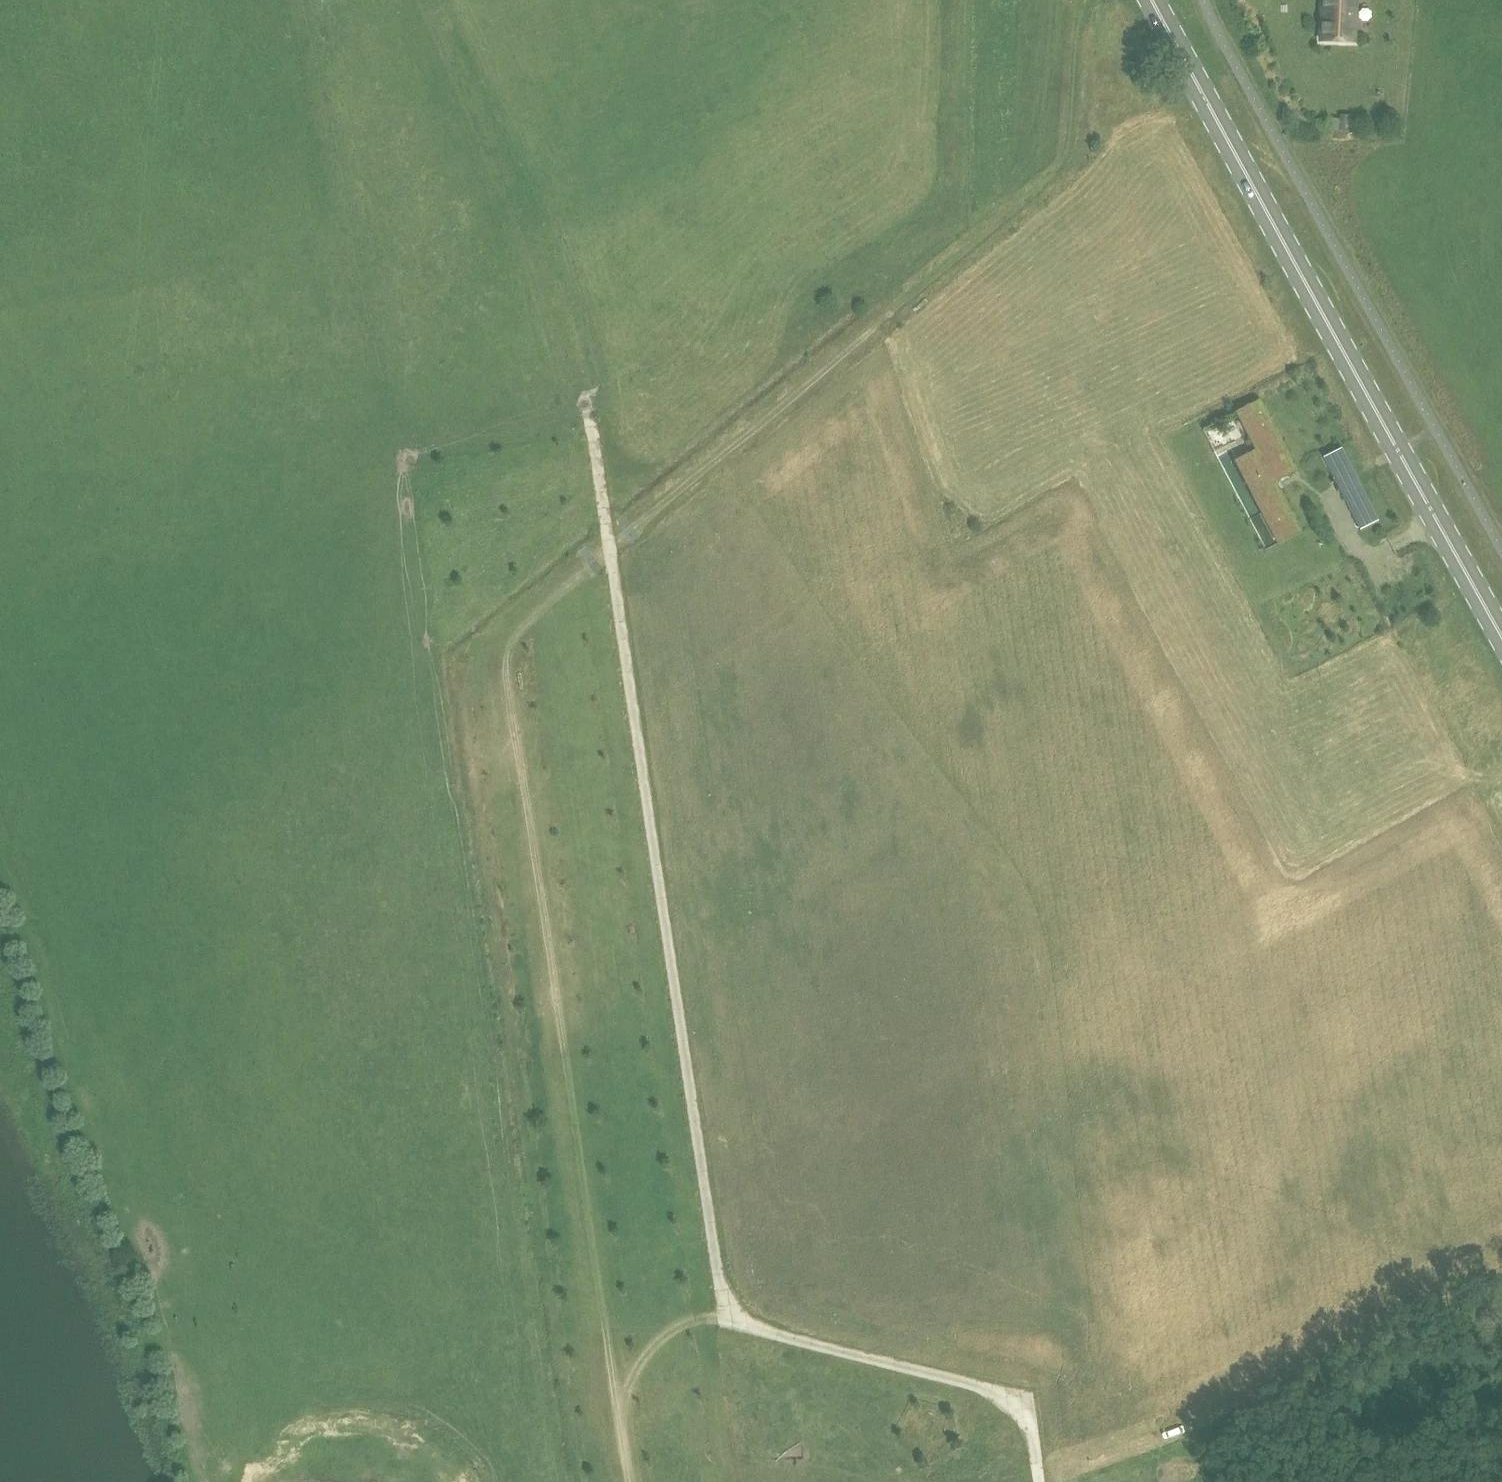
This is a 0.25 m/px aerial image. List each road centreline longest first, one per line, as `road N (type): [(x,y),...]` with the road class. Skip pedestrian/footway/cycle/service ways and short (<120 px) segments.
road 1 (track): [(630,1481),(506,622),(526,599),(677,489),(1051,172),(1078,115),(1088,0)]
road 2 (track): [(418,0),(518,201),(592,426),(722,1297),(755,1329),(1010,1396),(1026,1413),(1039,1481)]
road 3 (primary): [(1501,631),(1152,0)]

